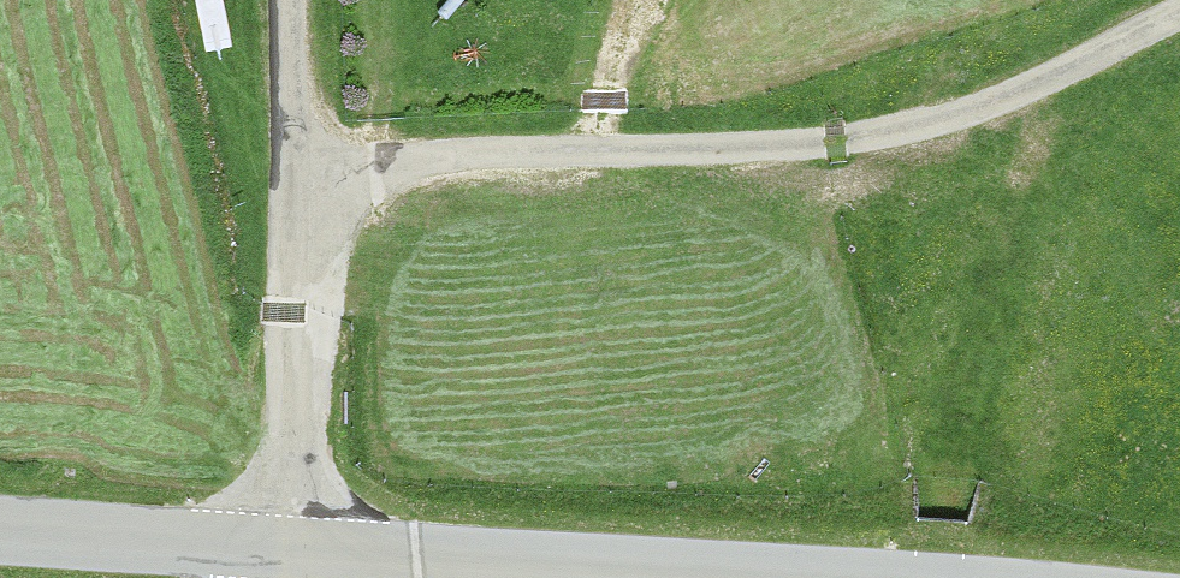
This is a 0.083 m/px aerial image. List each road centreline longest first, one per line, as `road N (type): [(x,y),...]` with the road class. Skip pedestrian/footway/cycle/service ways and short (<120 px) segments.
road 1 (track): [(293,156),(801,144),(883,131),(999,98),(1179,12)]
road 2 (unclassified): [(302,545),(288,0)]
road 3 (tertiary): [(813,577),(302,545)]
road 4 (tertiary): [(302,545),(0,530)]

